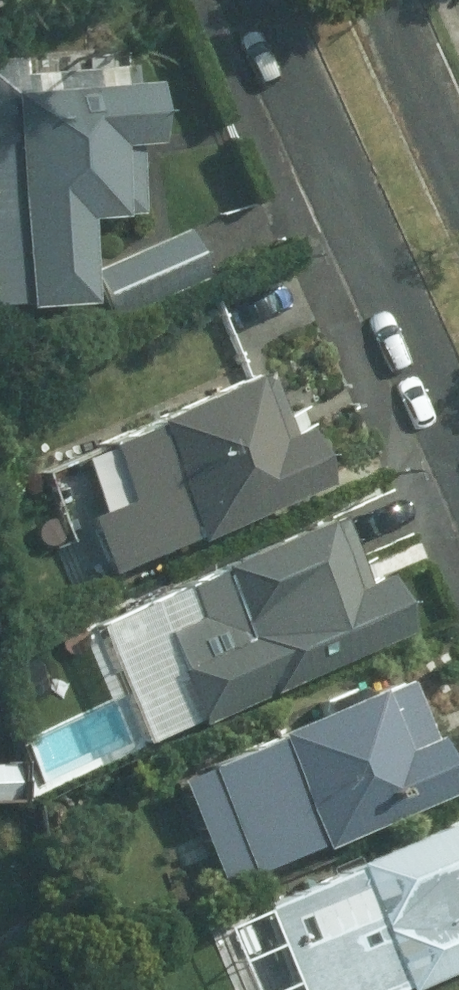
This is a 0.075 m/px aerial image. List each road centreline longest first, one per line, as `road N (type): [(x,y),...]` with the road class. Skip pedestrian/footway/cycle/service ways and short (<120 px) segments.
road 1 (residential): [(458,460),(248,0)]
road 2 (residential): [(387,0),(458,162)]

